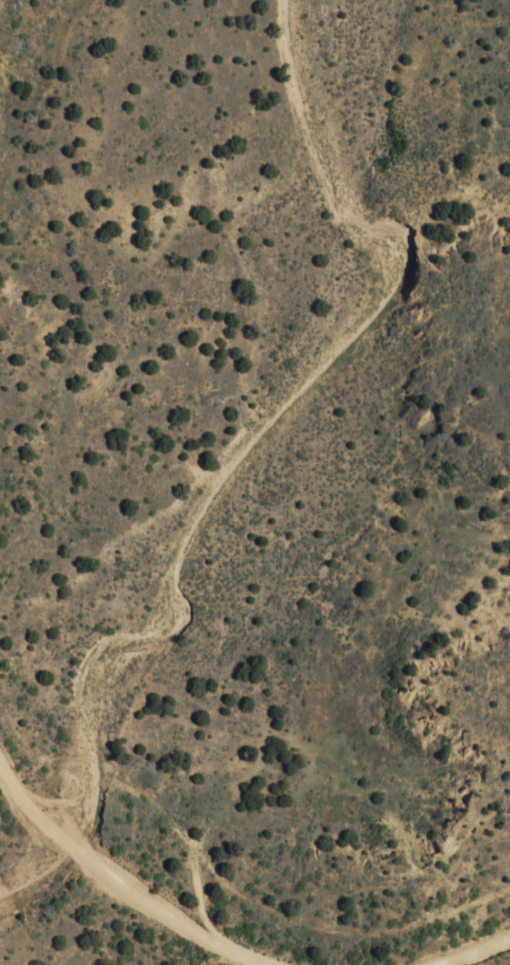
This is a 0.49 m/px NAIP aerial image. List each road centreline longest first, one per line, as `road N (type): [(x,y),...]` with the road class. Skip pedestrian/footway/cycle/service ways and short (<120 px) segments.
road 1 (residential): [(260,964),(181,929),(89,861)]

